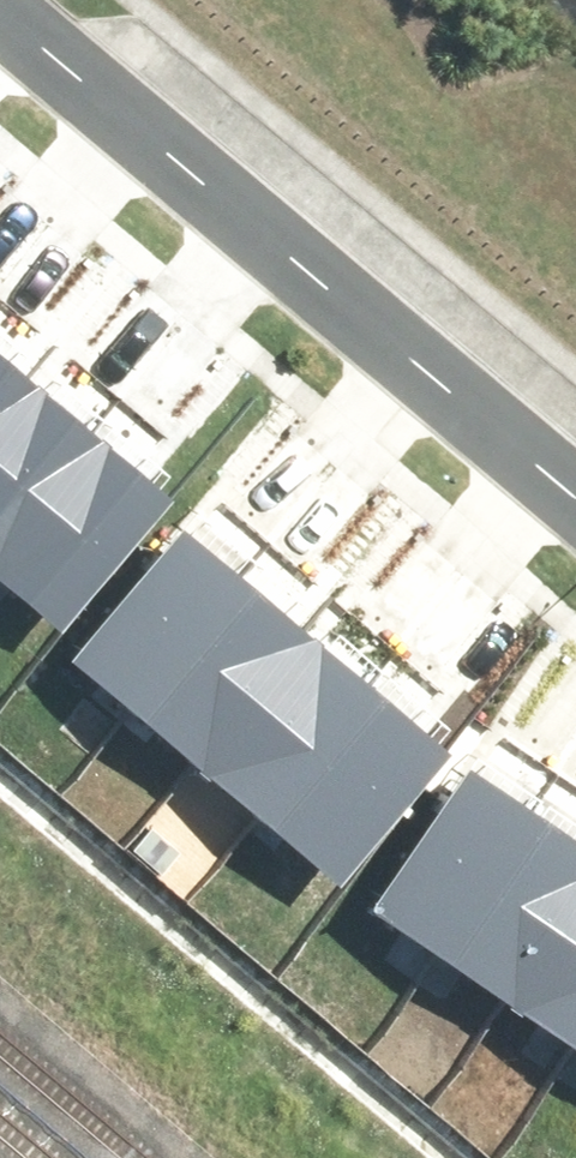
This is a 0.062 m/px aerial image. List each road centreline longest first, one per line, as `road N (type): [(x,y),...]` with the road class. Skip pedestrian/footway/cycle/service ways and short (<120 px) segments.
road 1 (residential): [(0,22),(575,503)]

